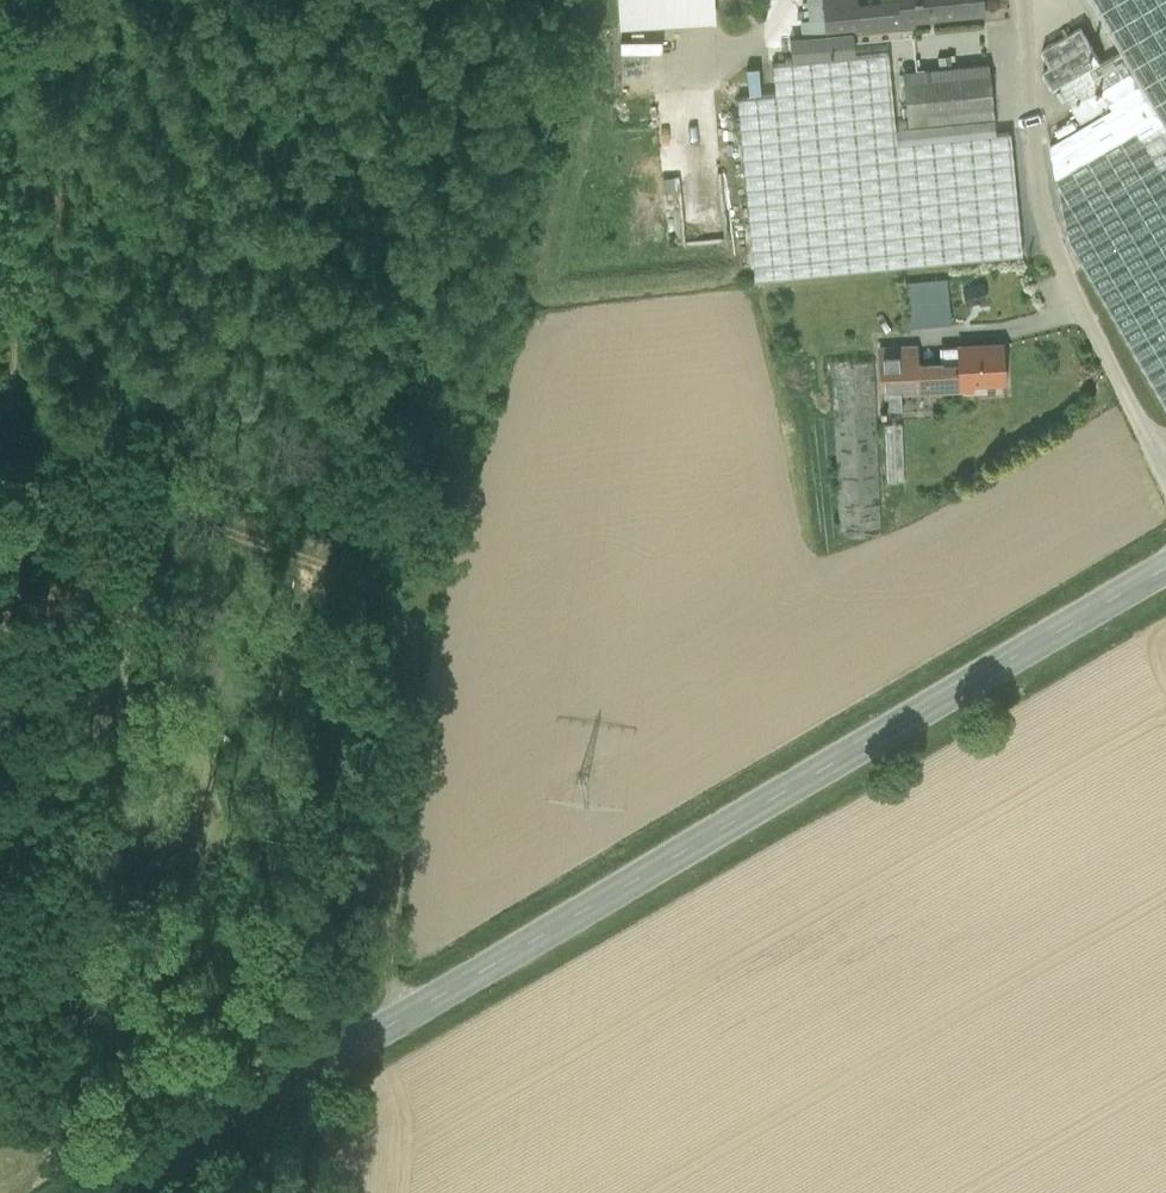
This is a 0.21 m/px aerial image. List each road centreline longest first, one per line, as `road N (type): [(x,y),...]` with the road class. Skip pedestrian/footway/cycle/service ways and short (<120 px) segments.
road 1 (secondary): [(102,1192),(1165,568)]
road 2 (track): [(394,1022),(388,961),(404,797),(406,640),(393,601),(156,503),(0,455)]
road 3 (unclassified): [(1165,482),(1043,213),(1024,0)]

